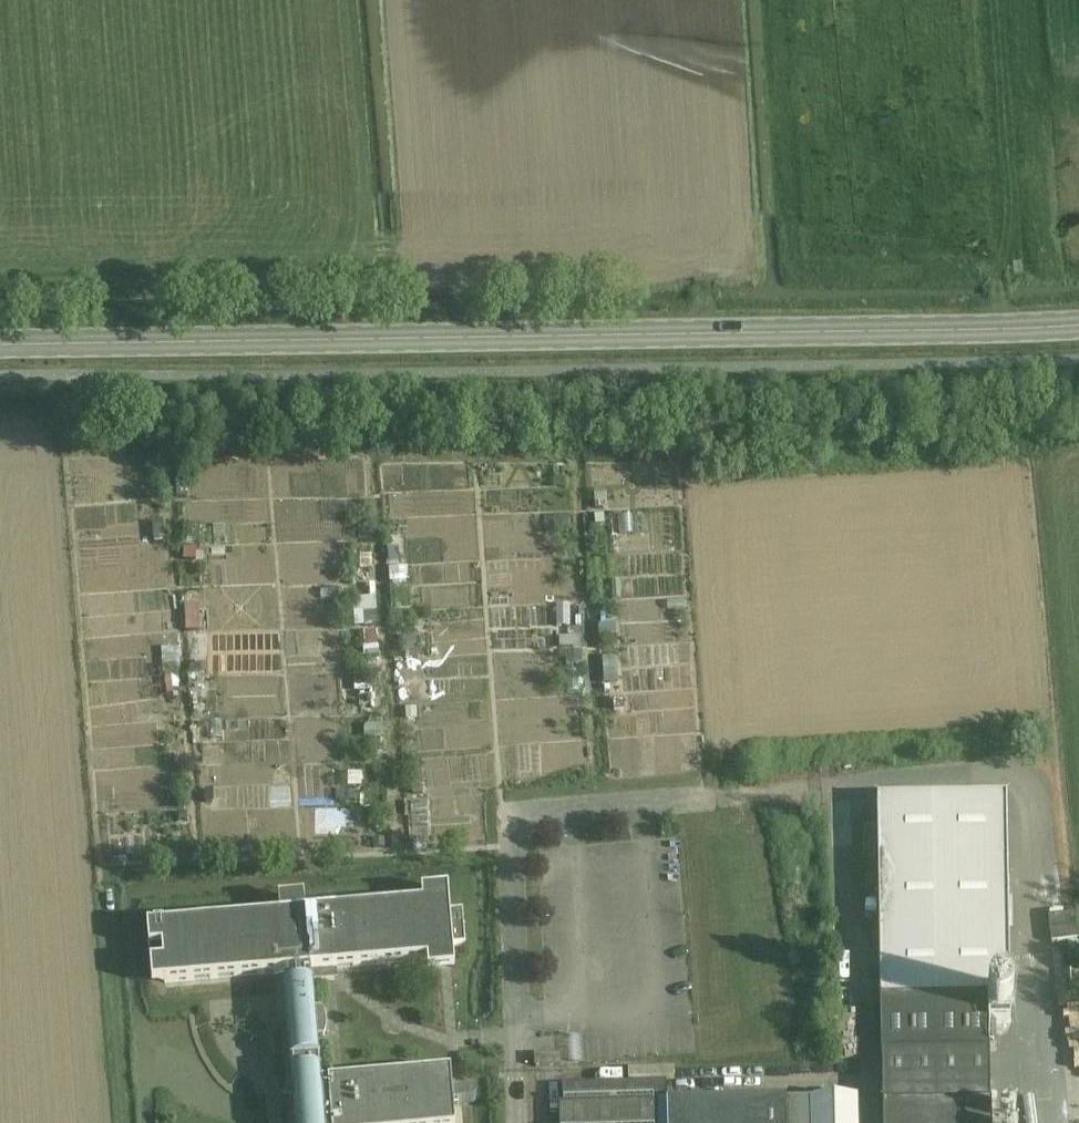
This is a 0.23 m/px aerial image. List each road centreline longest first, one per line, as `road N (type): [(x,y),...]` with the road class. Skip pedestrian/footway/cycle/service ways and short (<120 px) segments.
road 1 (secondary): [(0,345),(1078,324)]

